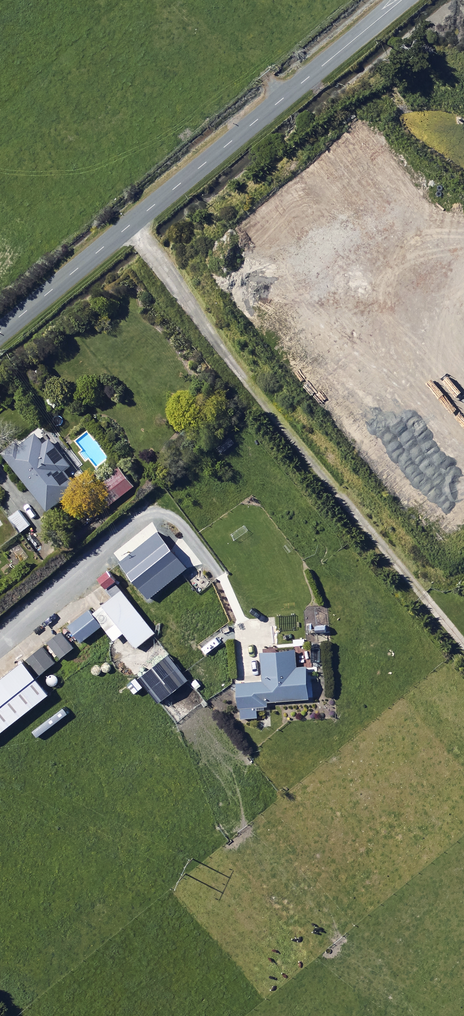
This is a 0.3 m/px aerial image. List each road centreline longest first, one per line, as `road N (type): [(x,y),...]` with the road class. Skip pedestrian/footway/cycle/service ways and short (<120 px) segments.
road 1 (track): [(119,237),(463,659)]
road 2 (unclassified): [(410,0),(0,335)]

